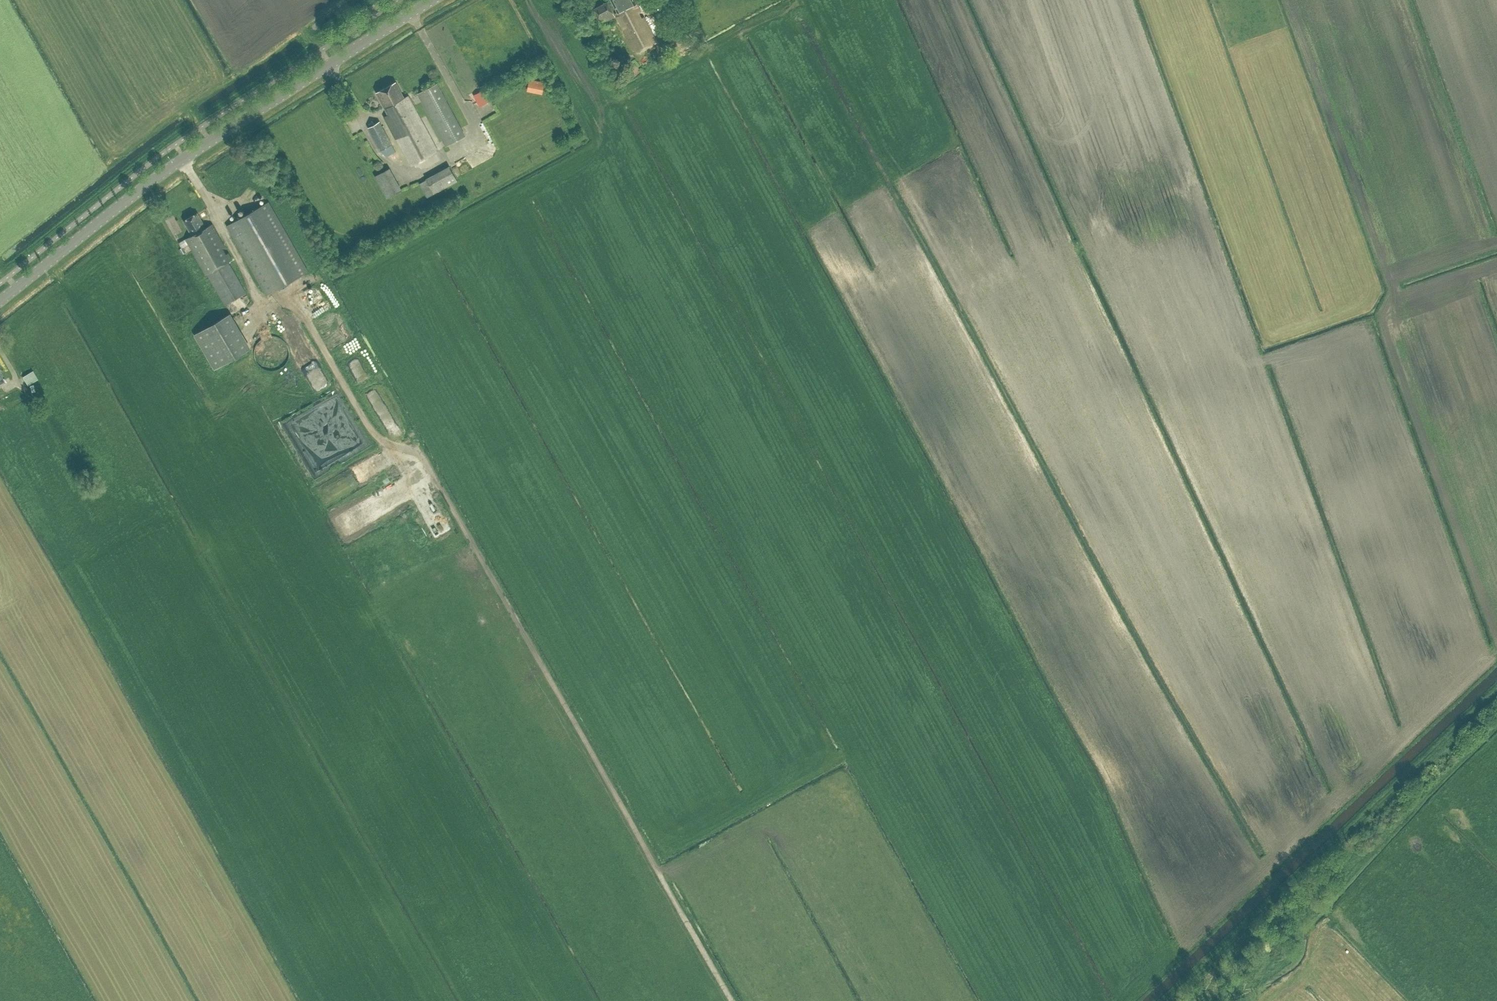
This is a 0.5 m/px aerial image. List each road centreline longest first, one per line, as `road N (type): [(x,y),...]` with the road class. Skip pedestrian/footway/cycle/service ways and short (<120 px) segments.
road 1 (track): [(234,249),(262,302),(293,309),(308,323),(376,436),(436,478),(731,1000)]
road 2 (tertiary): [(0,301),(178,160),(428,0)]
road 3 (track): [(1496,691),(1164,1000)]

